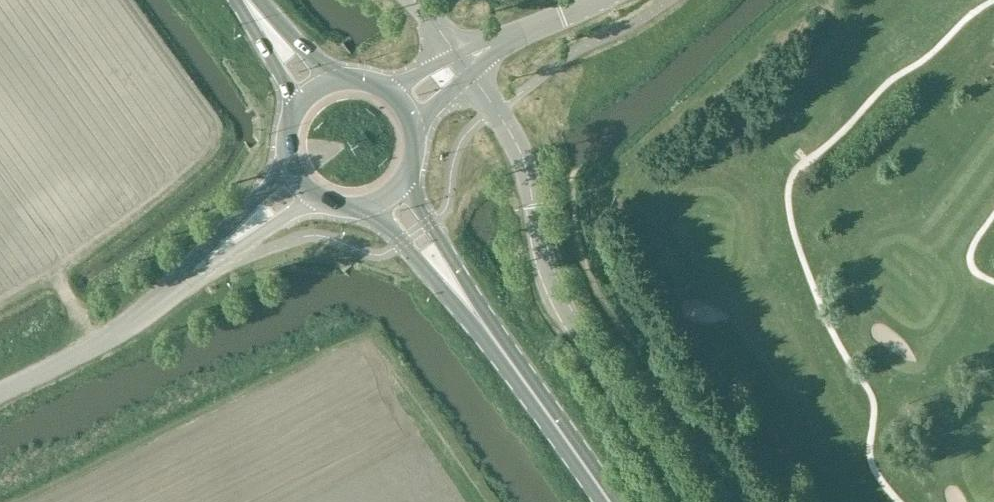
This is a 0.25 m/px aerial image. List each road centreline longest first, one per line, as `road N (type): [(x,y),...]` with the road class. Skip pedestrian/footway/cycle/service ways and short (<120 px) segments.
road 1 (unclassified): [(699,501),(552,295),(522,163),(467,58)]
road 2 (primary): [(609,501),(388,195)]
road 3 (unclassified): [(0,390),(116,332),(300,182)]
road 4 (tertiary): [(467,58),(601,0)]

